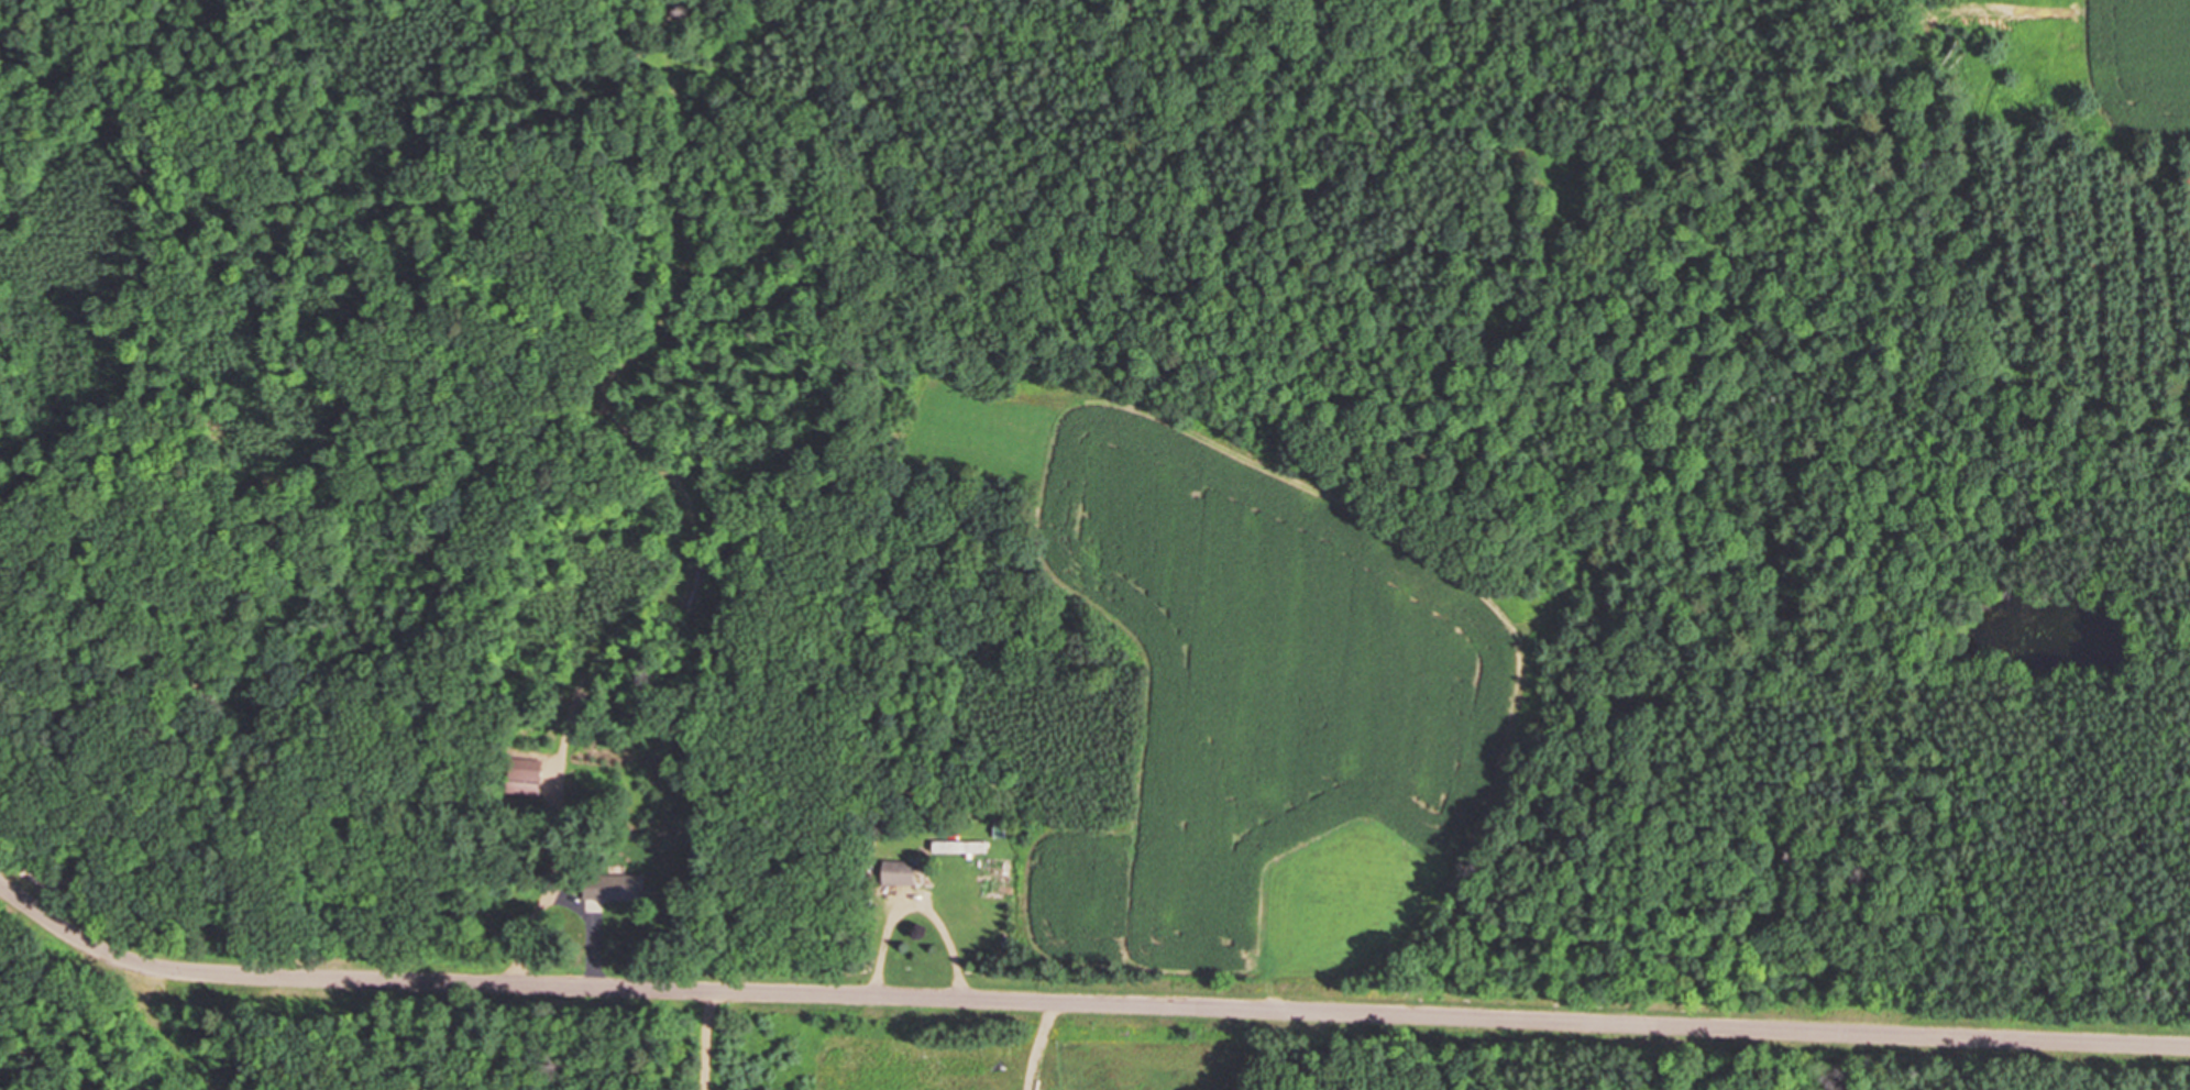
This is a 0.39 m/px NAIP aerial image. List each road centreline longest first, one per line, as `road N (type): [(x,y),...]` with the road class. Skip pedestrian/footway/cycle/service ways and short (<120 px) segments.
road 1 (residential): [(2189,1044),(165,969),(96,950),(0,885)]

